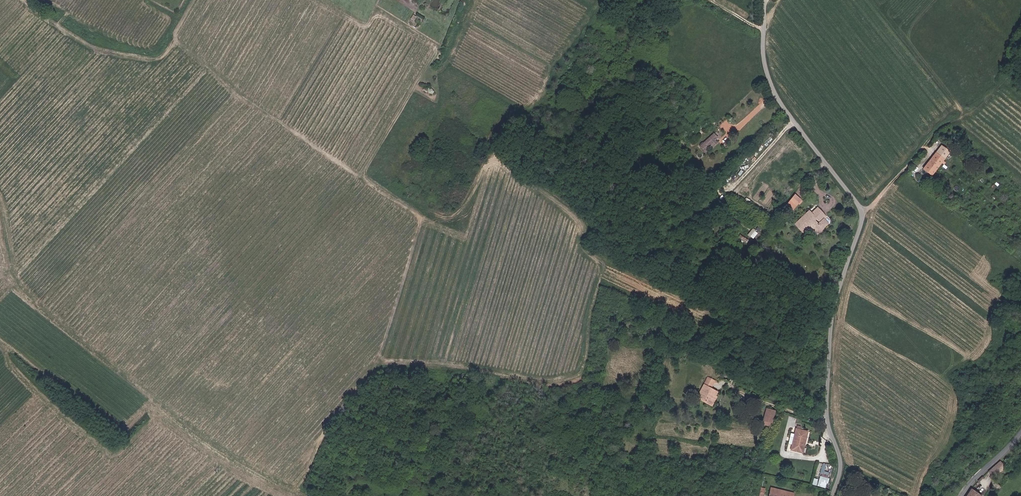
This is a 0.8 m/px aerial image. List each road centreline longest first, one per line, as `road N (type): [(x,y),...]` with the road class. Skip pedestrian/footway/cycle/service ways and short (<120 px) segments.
road 1 (unclassified): [(763,0),(771,81),(863,215),(834,324),(830,411),(842,465),(831,495)]
road 2 (track): [(405,0),(442,22),(443,36),(365,174)]
road 3 (track): [(863,215),(965,106)]

